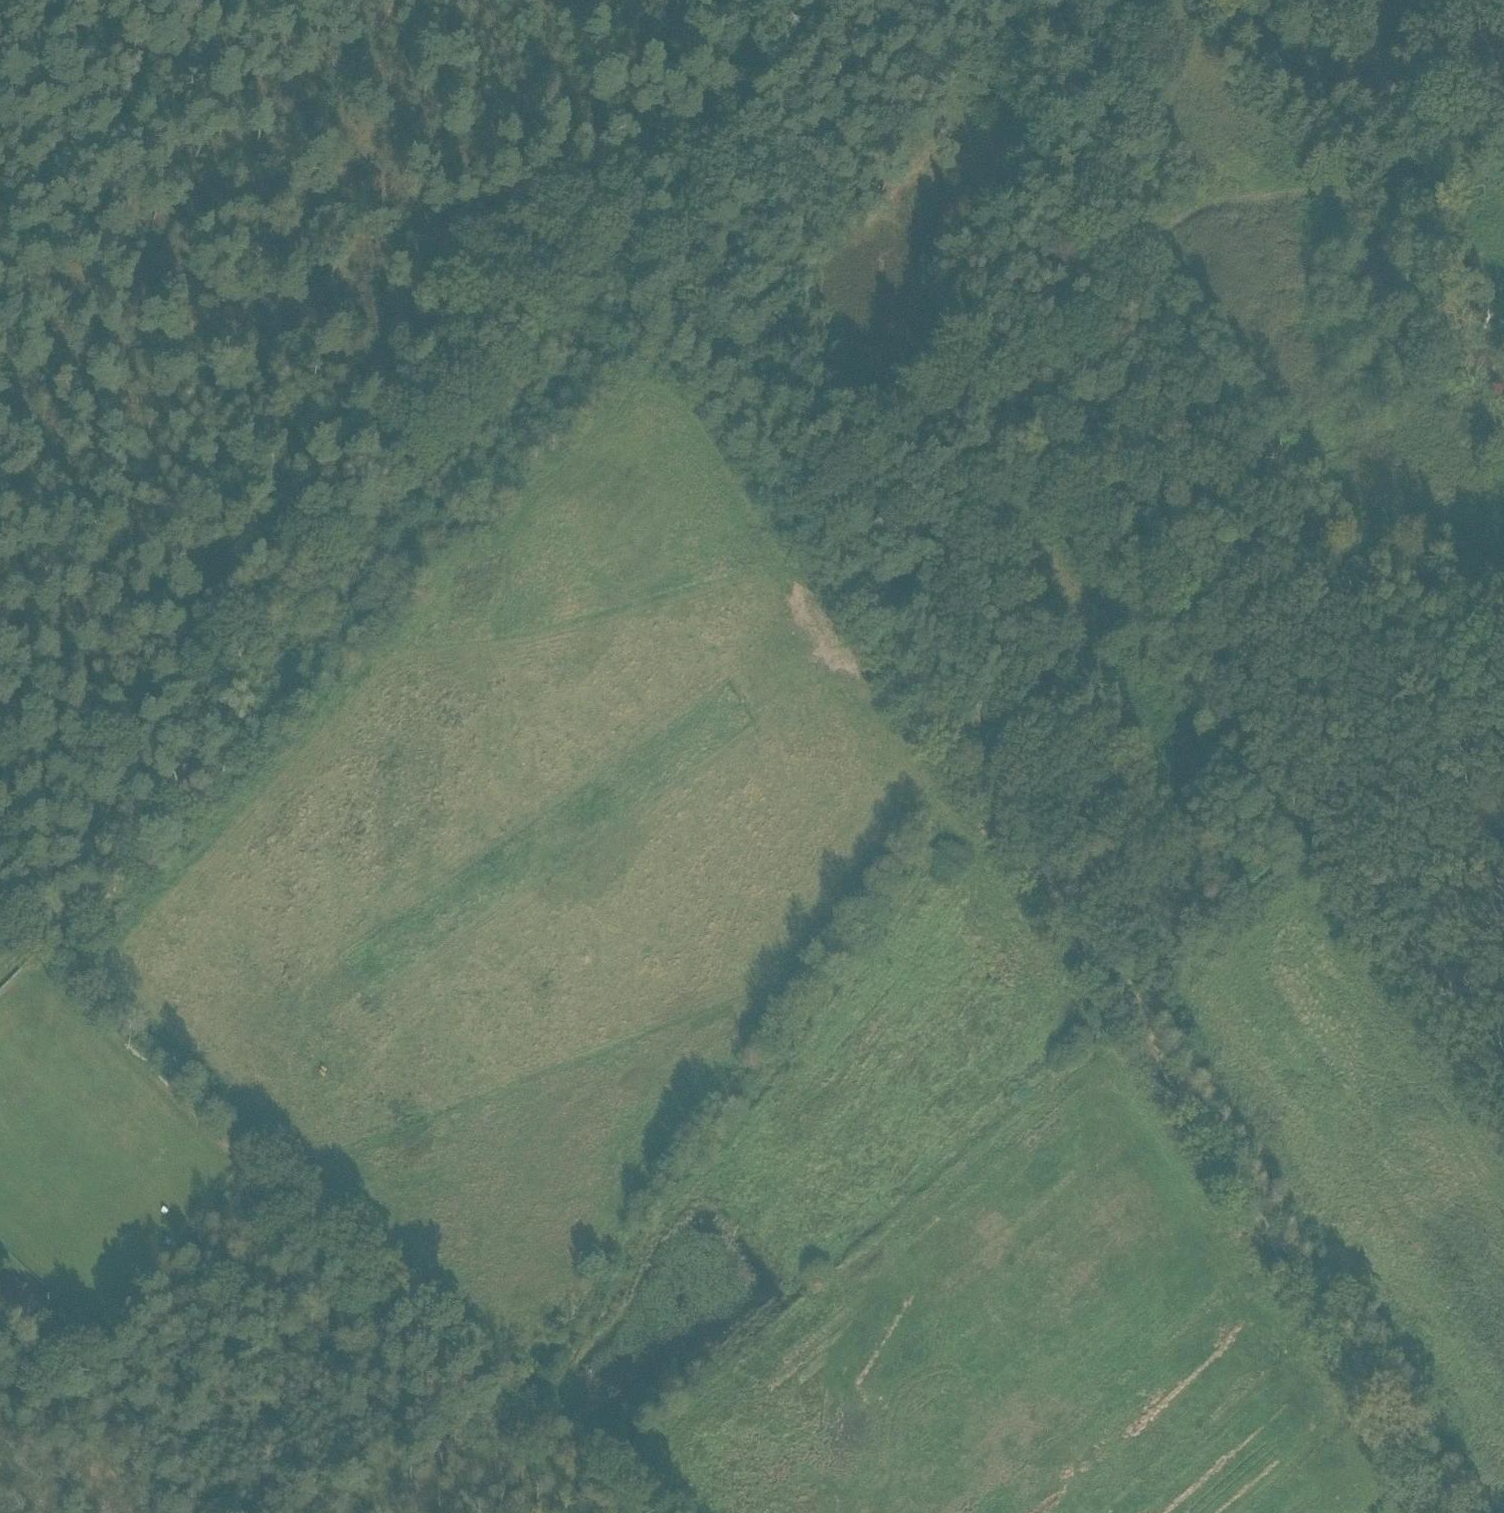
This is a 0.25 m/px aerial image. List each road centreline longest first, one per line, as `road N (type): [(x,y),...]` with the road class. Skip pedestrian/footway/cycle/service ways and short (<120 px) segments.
road 1 (track): [(1443,1512),(894,663),(683,316),(679,274),(705,127)]
road 2 (track): [(27,954),(36,911),(54,878),(213,736),(233,651),(348,508),(637,177),(705,127)]
road 3 (track): [(1130,258),(1443,676),(1503,744)]
road 4 (track): [(1130,258),(868,491)]
road 5 (track): [(1391,242),(1333,195),(1201,210),(1130,258)]
road 6 (track): [(705,127),(725,0)]

